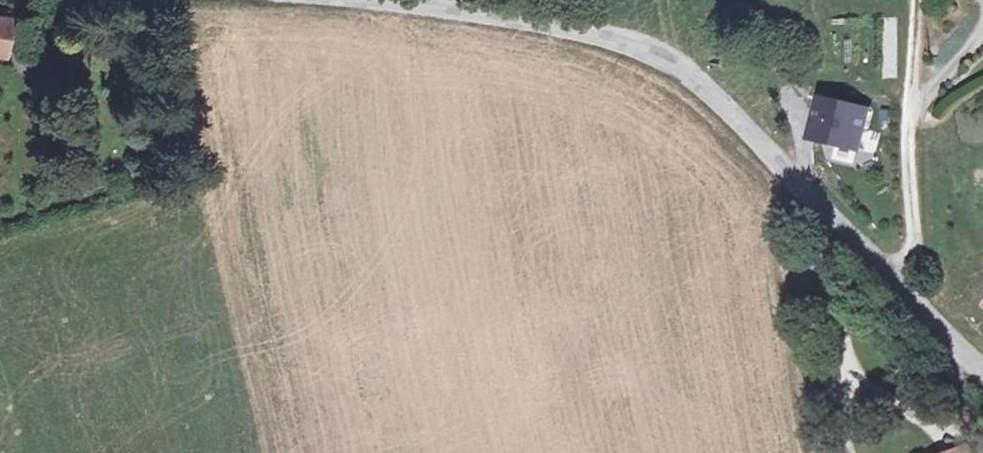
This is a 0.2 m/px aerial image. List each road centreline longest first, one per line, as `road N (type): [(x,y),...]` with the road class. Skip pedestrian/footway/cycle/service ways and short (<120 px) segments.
road 1 (unclassified): [(384,0),(628,43),(664,60),(706,86),(982,375)]

